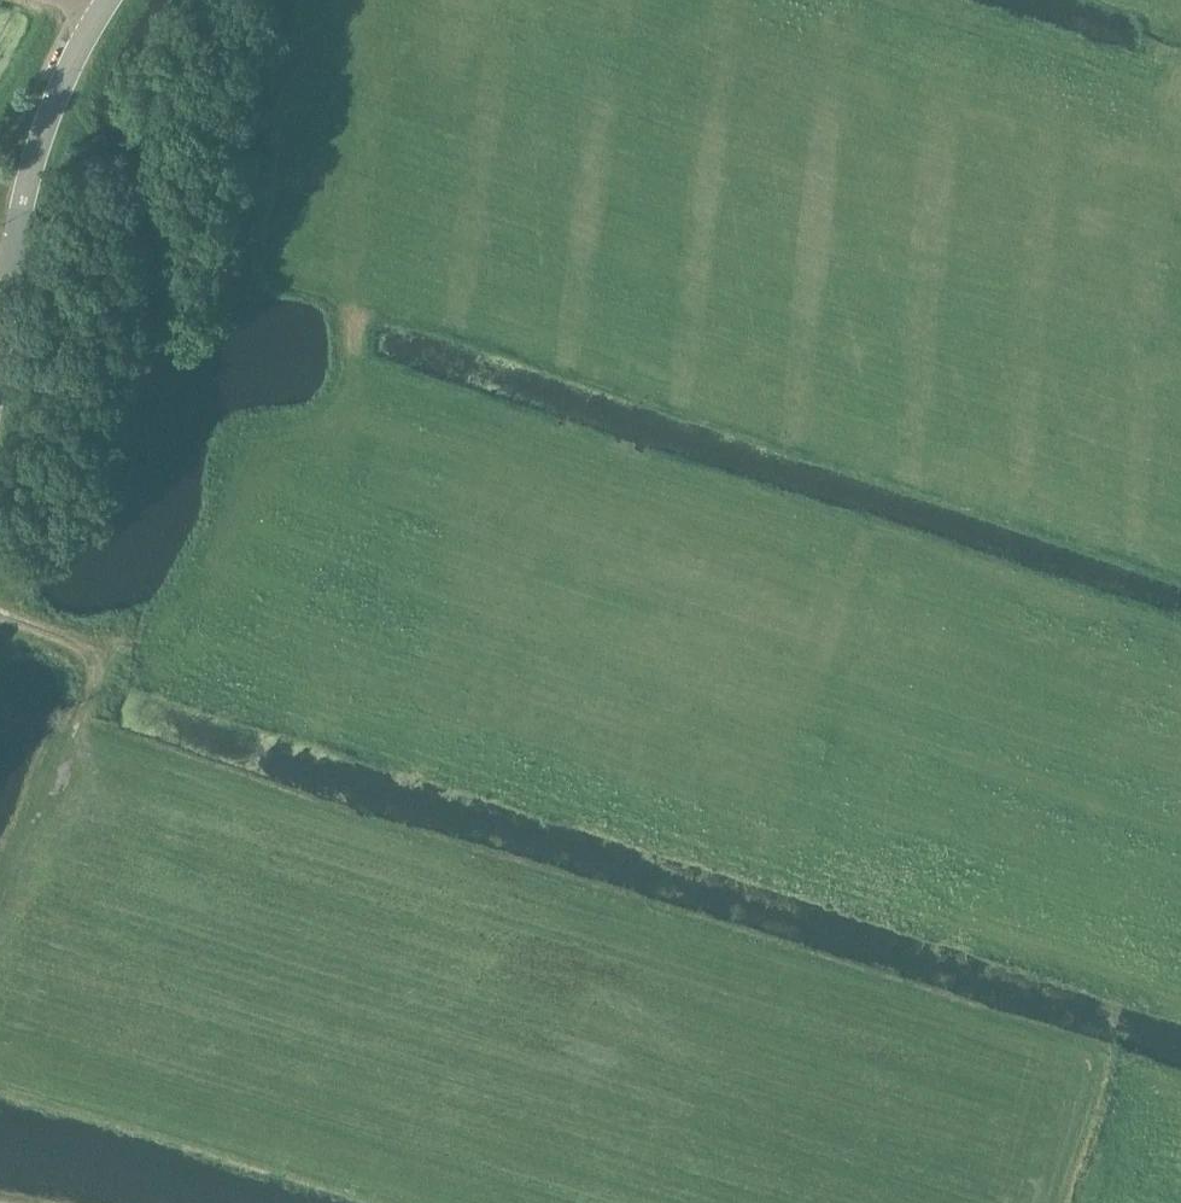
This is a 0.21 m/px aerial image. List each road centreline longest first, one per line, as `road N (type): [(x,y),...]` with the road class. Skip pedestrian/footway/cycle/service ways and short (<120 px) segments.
road 1 (track): [(0,615),(88,651),(98,680),(2,913)]
road 2 (residential): [(0,335),(45,125),(106,5)]

